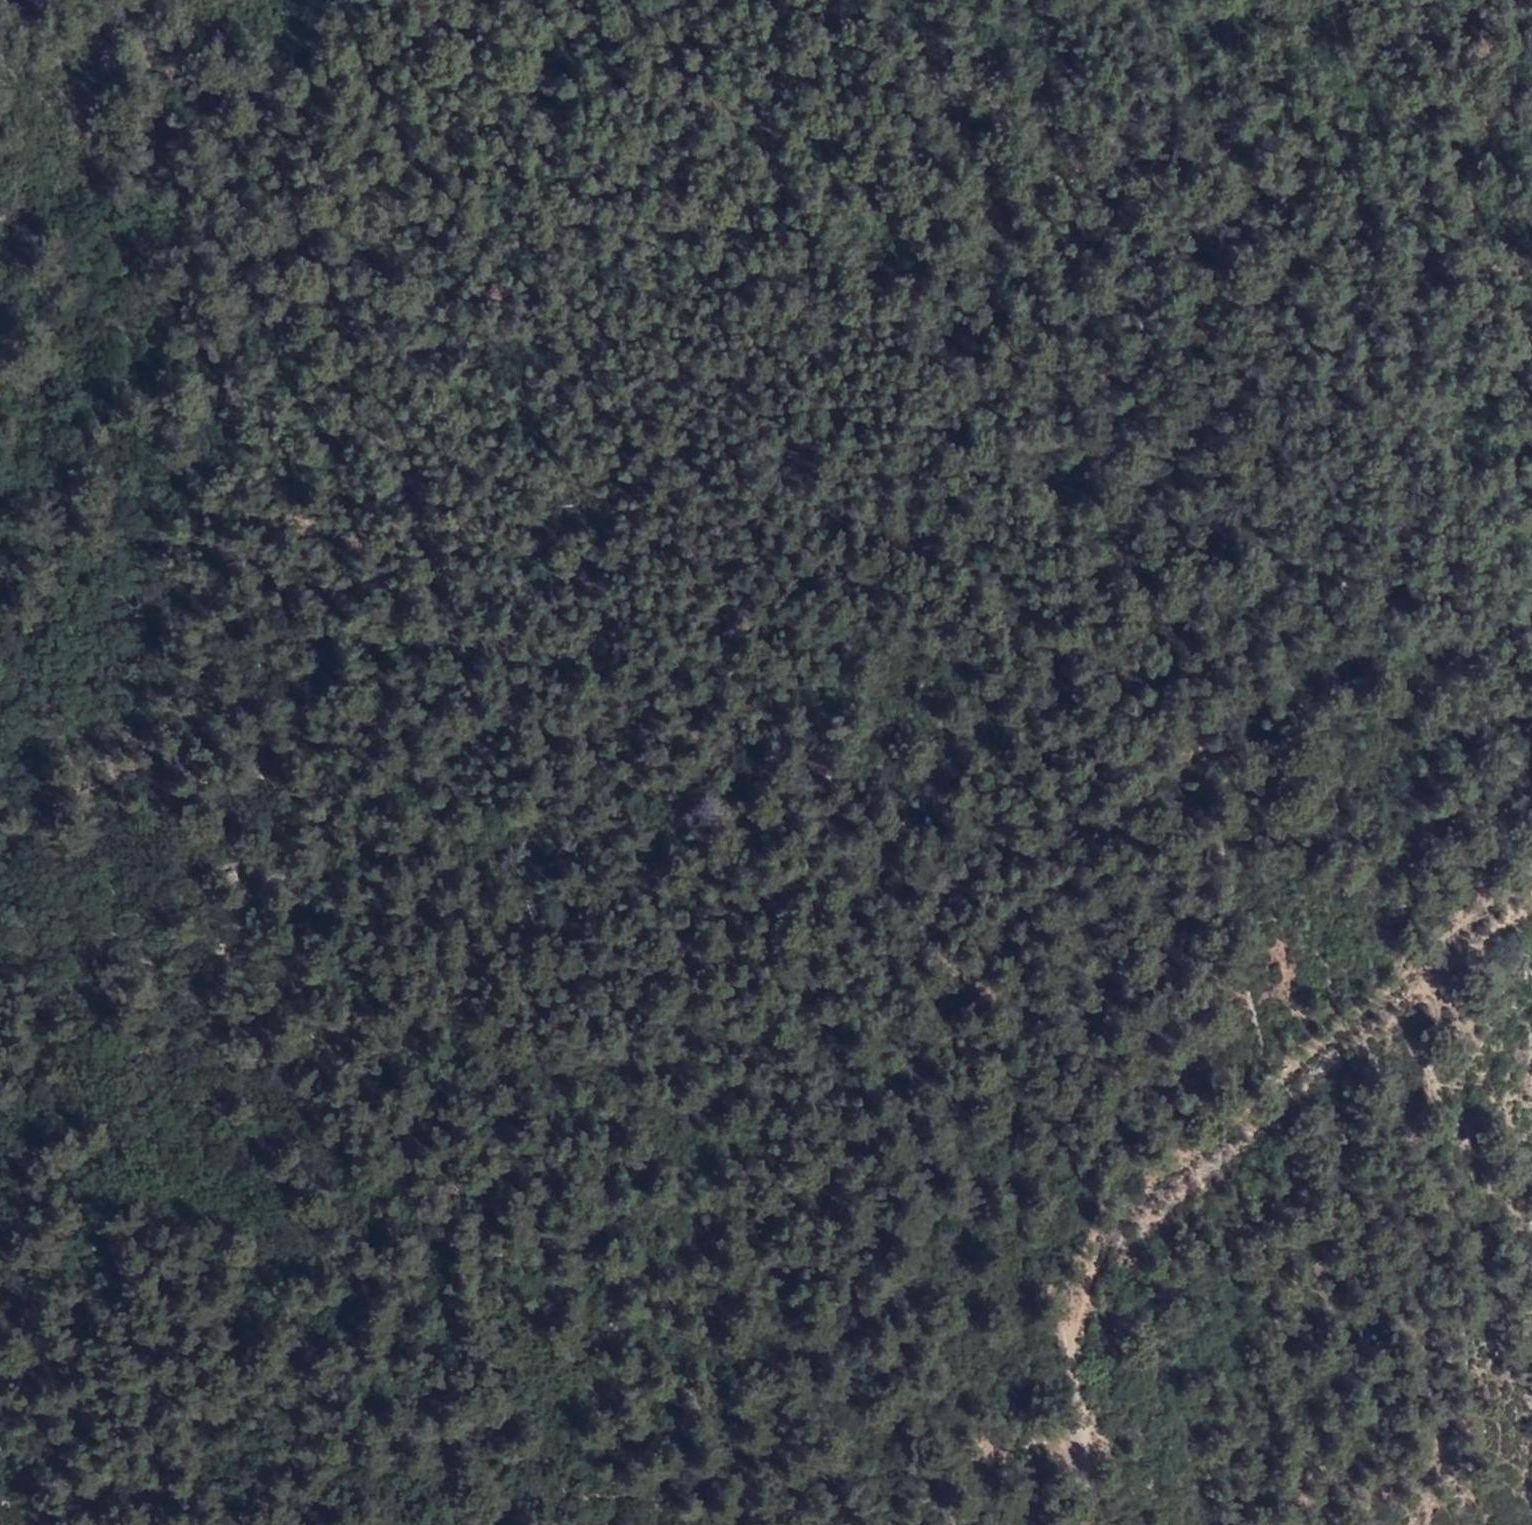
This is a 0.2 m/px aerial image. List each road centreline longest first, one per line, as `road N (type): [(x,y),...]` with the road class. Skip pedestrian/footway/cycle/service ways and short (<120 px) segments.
road 1 (track): [(1070,1346),(1087,1524)]

